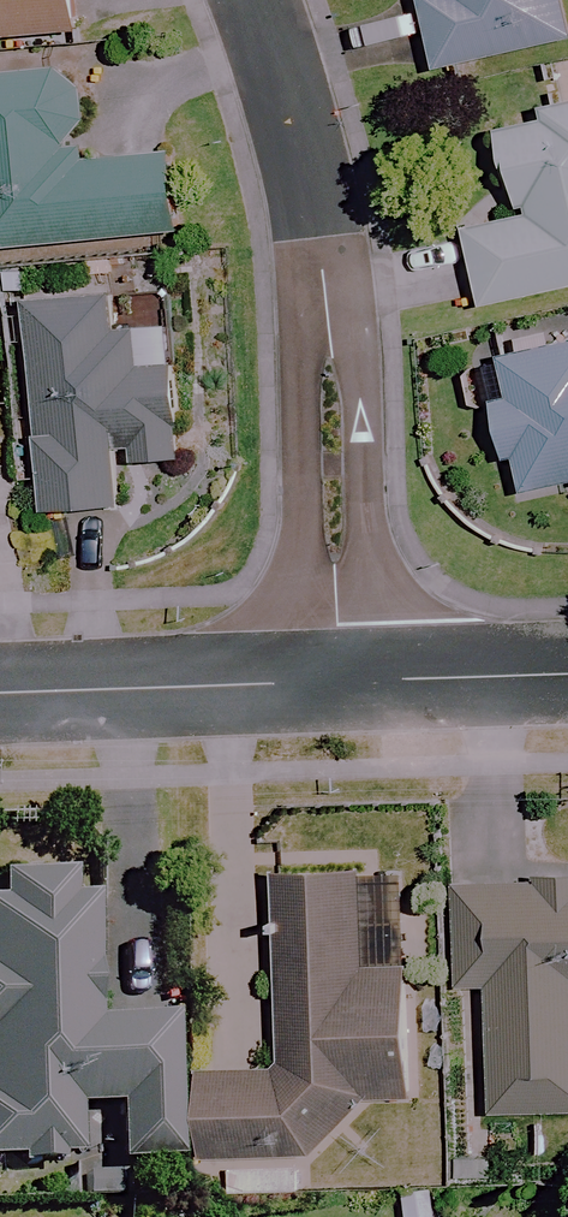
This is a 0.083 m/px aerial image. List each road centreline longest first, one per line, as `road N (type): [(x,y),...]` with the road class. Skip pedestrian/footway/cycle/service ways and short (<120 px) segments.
road 1 (residential): [(338,681),(326,298),(315,210),(255,0)]
road 2 (residential): [(0,693),(338,681)]
road 3 (residential): [(338,681),(567,674)]

